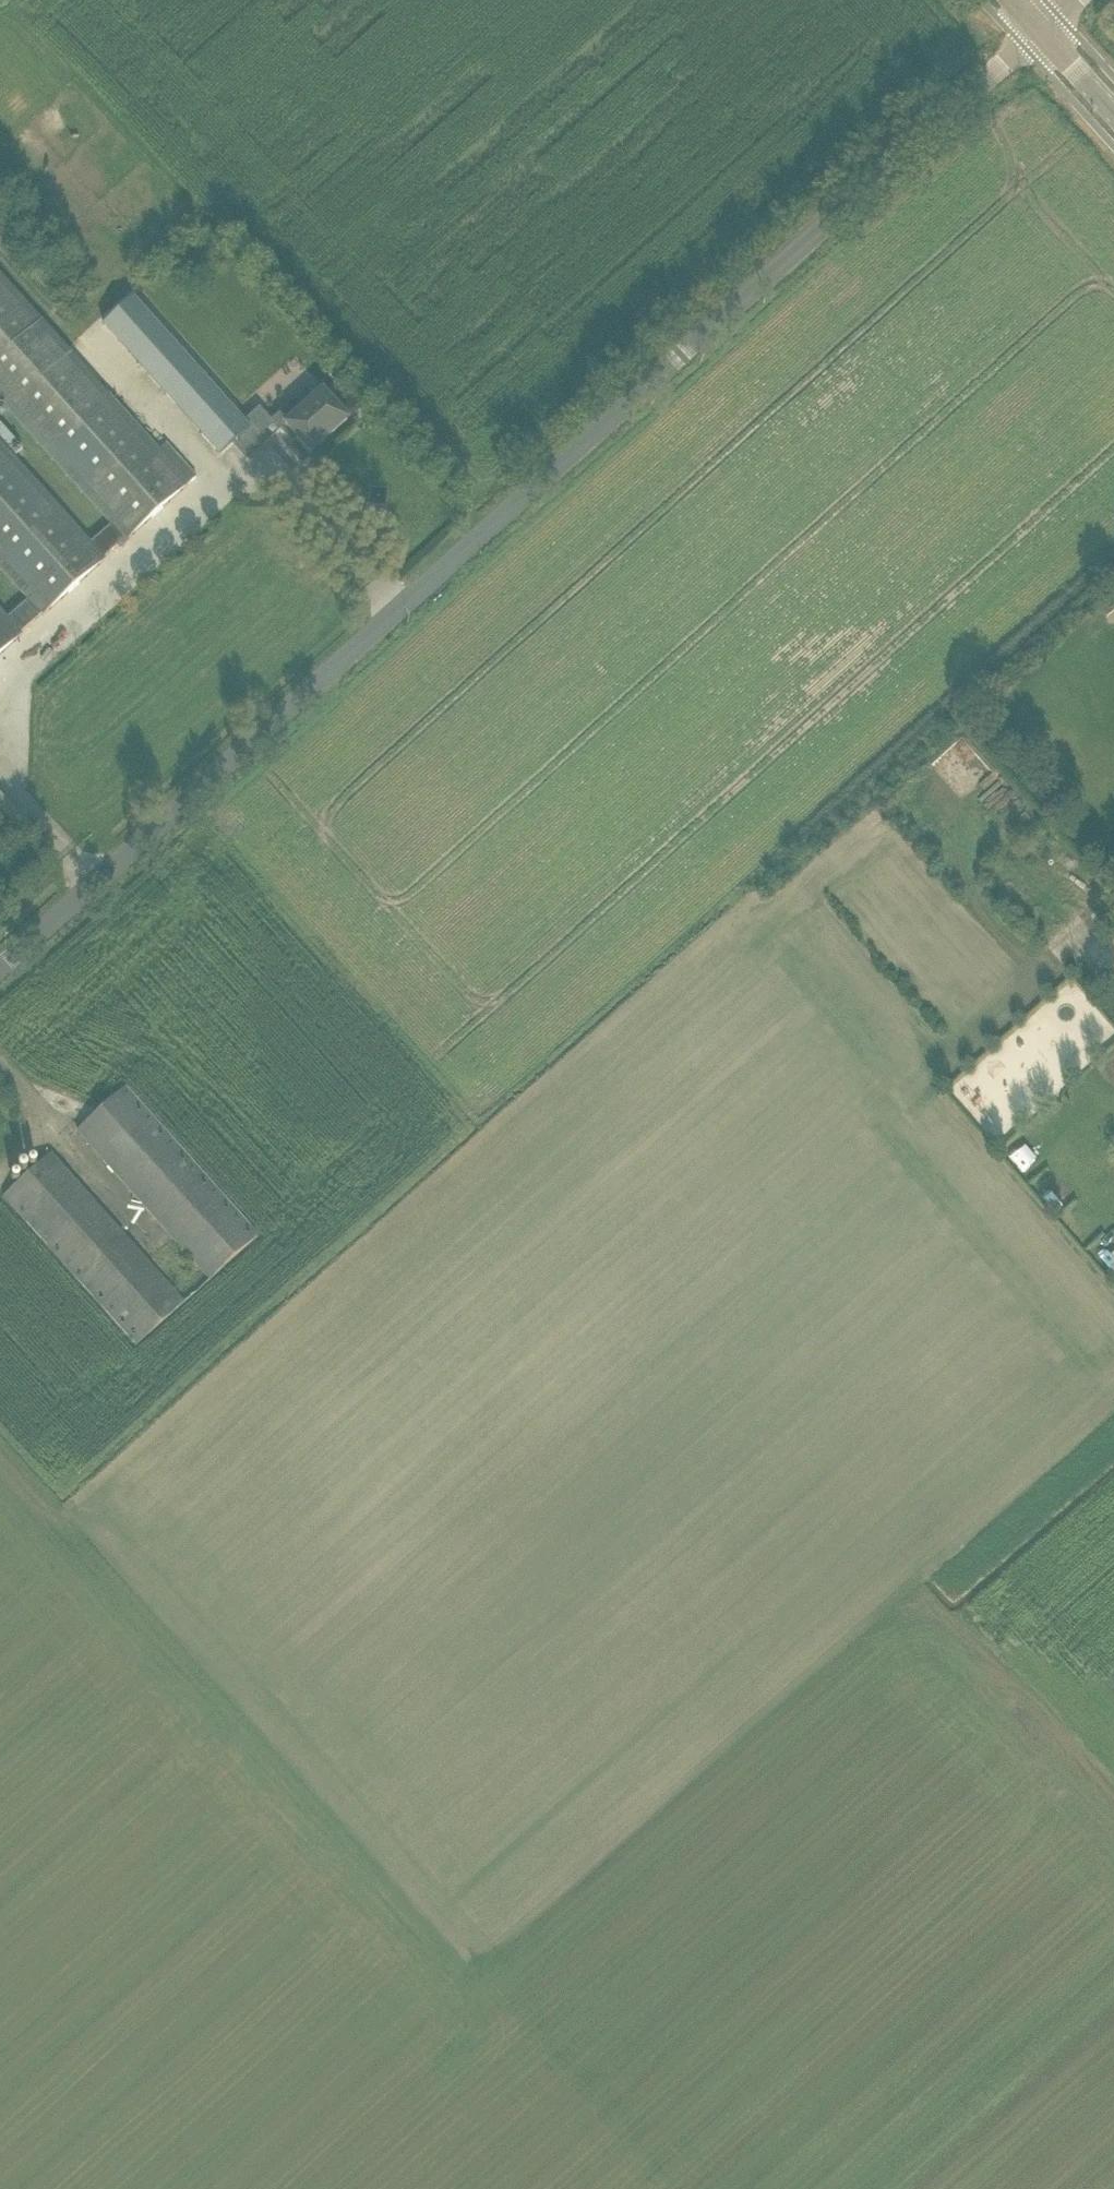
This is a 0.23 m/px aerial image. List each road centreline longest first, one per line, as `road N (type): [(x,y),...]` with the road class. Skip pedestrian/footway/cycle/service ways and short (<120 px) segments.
road 1 (unclassified): [(0,975),(1040,29)]

